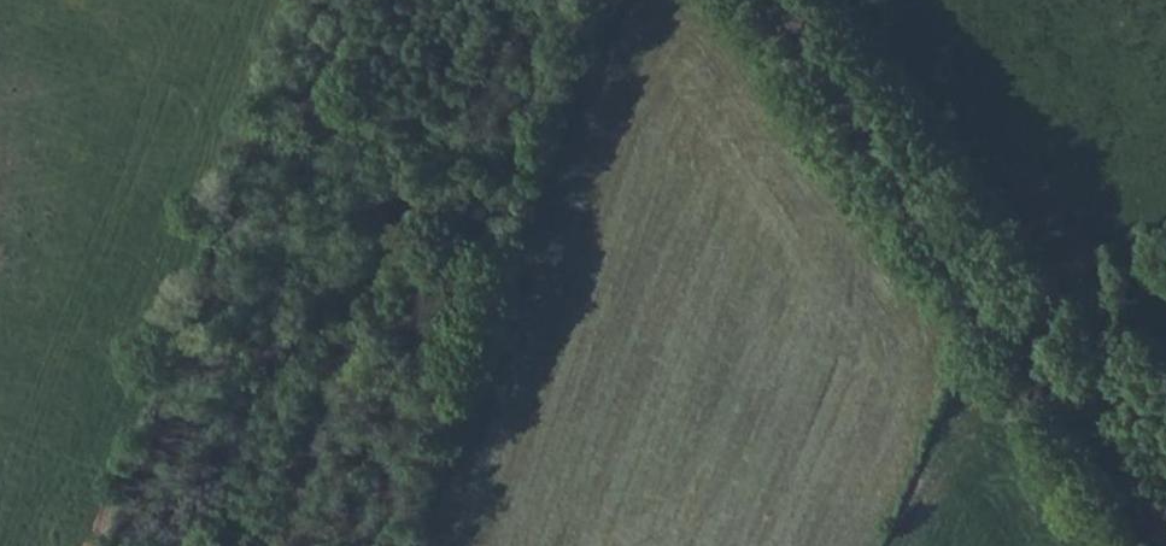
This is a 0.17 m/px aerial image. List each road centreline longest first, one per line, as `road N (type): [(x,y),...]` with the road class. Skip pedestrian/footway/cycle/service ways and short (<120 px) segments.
road 1 (track): [(774,0),(1157,545)]
road 2 (track): [(500,0),(308,545)]

